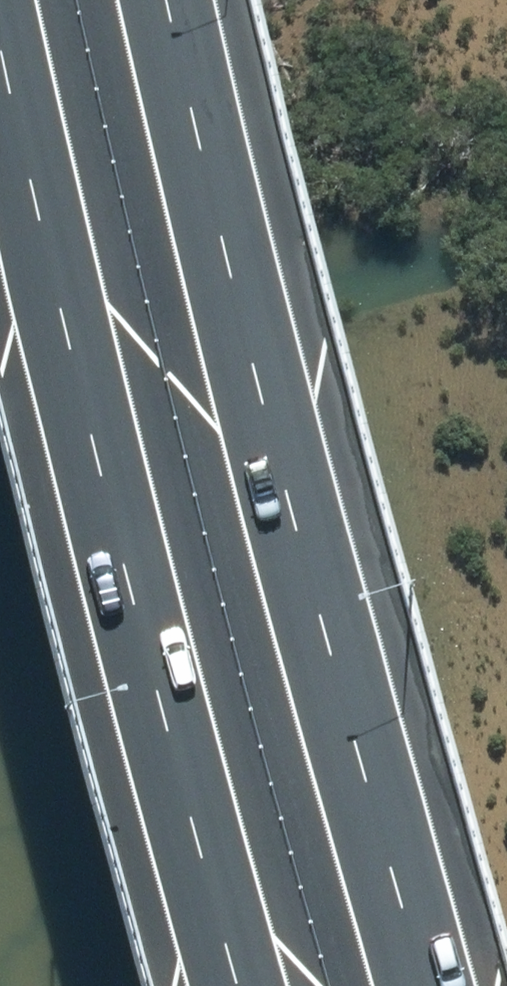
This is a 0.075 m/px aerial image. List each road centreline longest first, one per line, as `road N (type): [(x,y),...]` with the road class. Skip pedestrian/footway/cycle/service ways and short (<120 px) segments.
road 1 (motorway): [(178,0),(304,587),(428,985)]
road 2 (motorway): [(243,985),(140,651),(1,0)]

